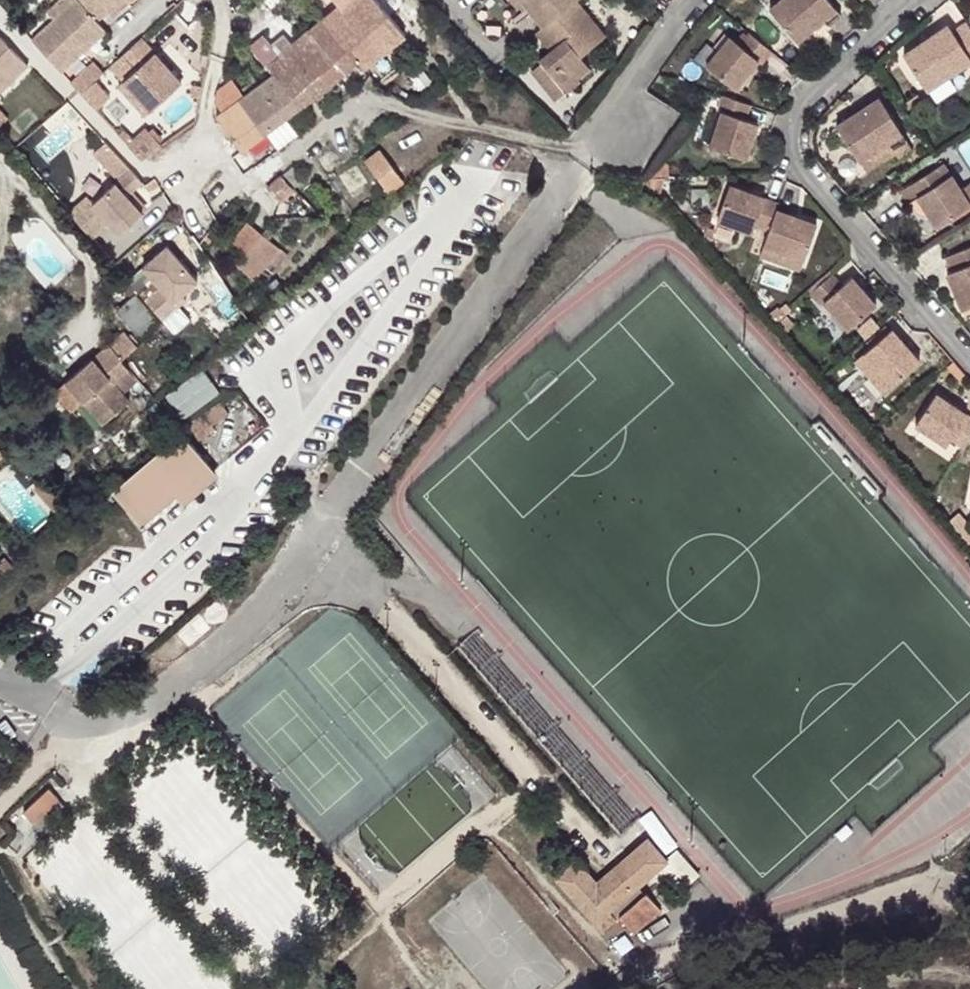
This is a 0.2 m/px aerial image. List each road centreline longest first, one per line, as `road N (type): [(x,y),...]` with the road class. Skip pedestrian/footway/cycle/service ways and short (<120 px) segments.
road 1 (residential): [(922,0),(812,98),(794,151),(803,174),(969,359)]
road 2 (residential): [(207,132),(251,178),(365,103),(587,152)]
road 3 (residential): [(692,0),(587,152)]
road 4 (residential): [(74,96),(139,168),(158,166),(207,132)]
road 5 (residential): [(215,0),(224,19),(207,132)]

